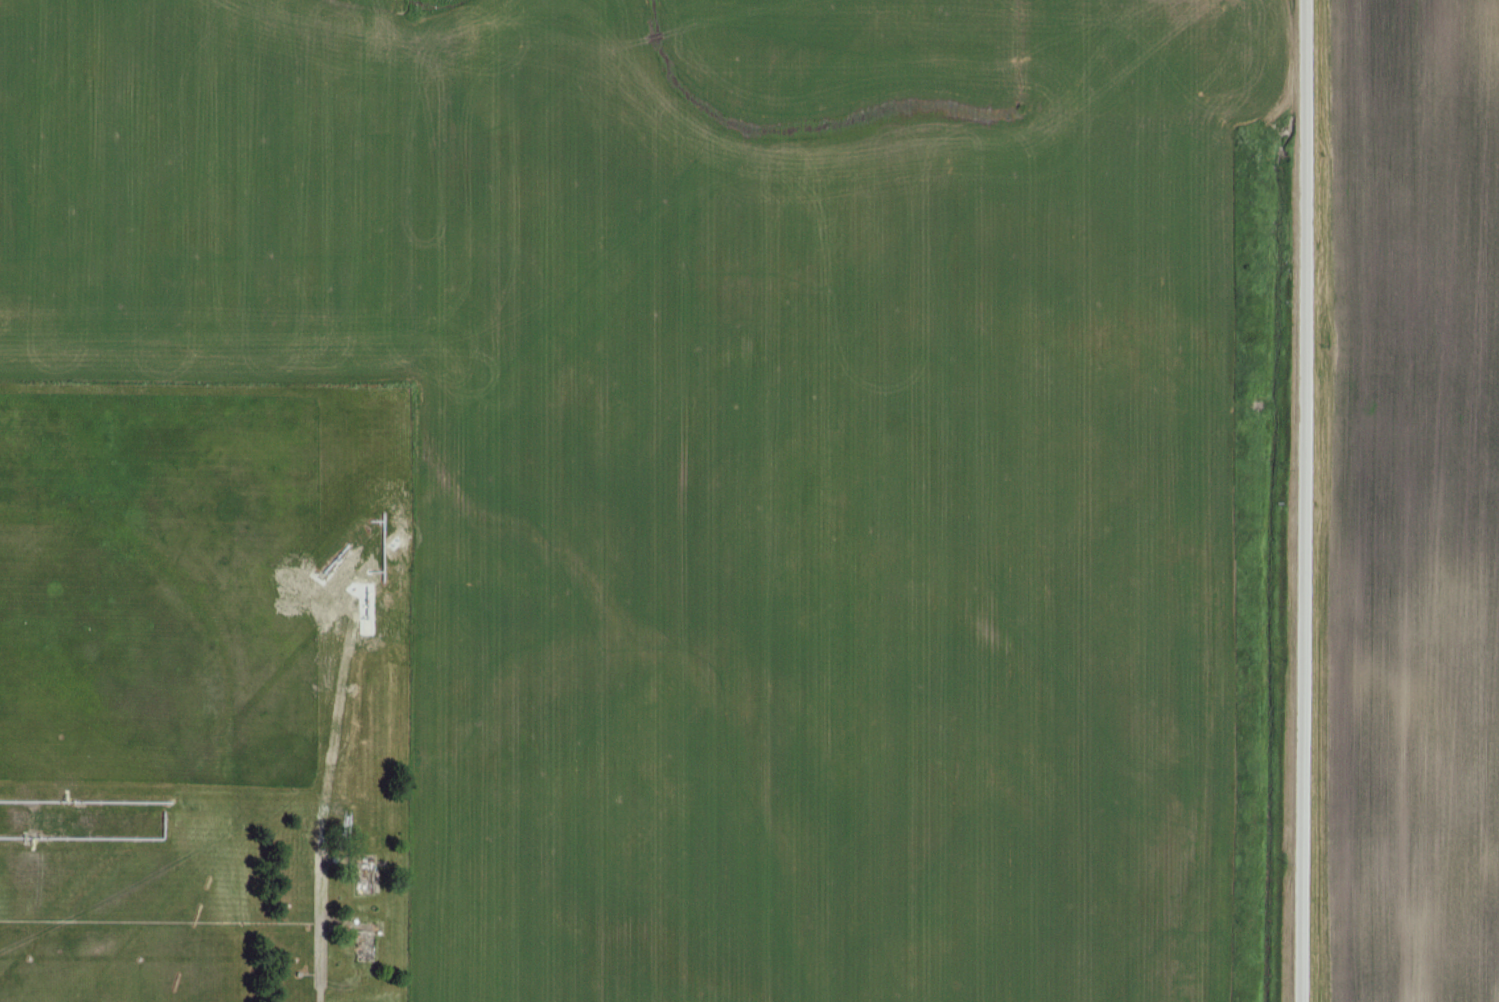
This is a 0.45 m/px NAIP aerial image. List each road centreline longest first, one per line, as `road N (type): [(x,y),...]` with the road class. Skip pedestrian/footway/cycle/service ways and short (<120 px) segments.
road 1 (residential): [(1300,1001),(1302,0)]
road 2 (residential): [(319,1001),(319,844)]

